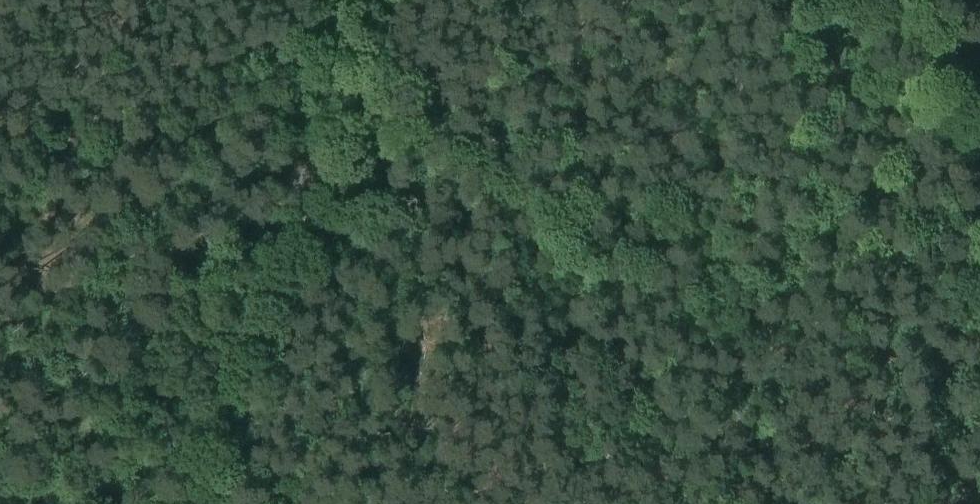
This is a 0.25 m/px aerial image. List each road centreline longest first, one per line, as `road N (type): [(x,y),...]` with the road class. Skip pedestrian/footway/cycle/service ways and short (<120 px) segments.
road 1 (track): [(782,0),(790,38),(819,73),(979,147)]

